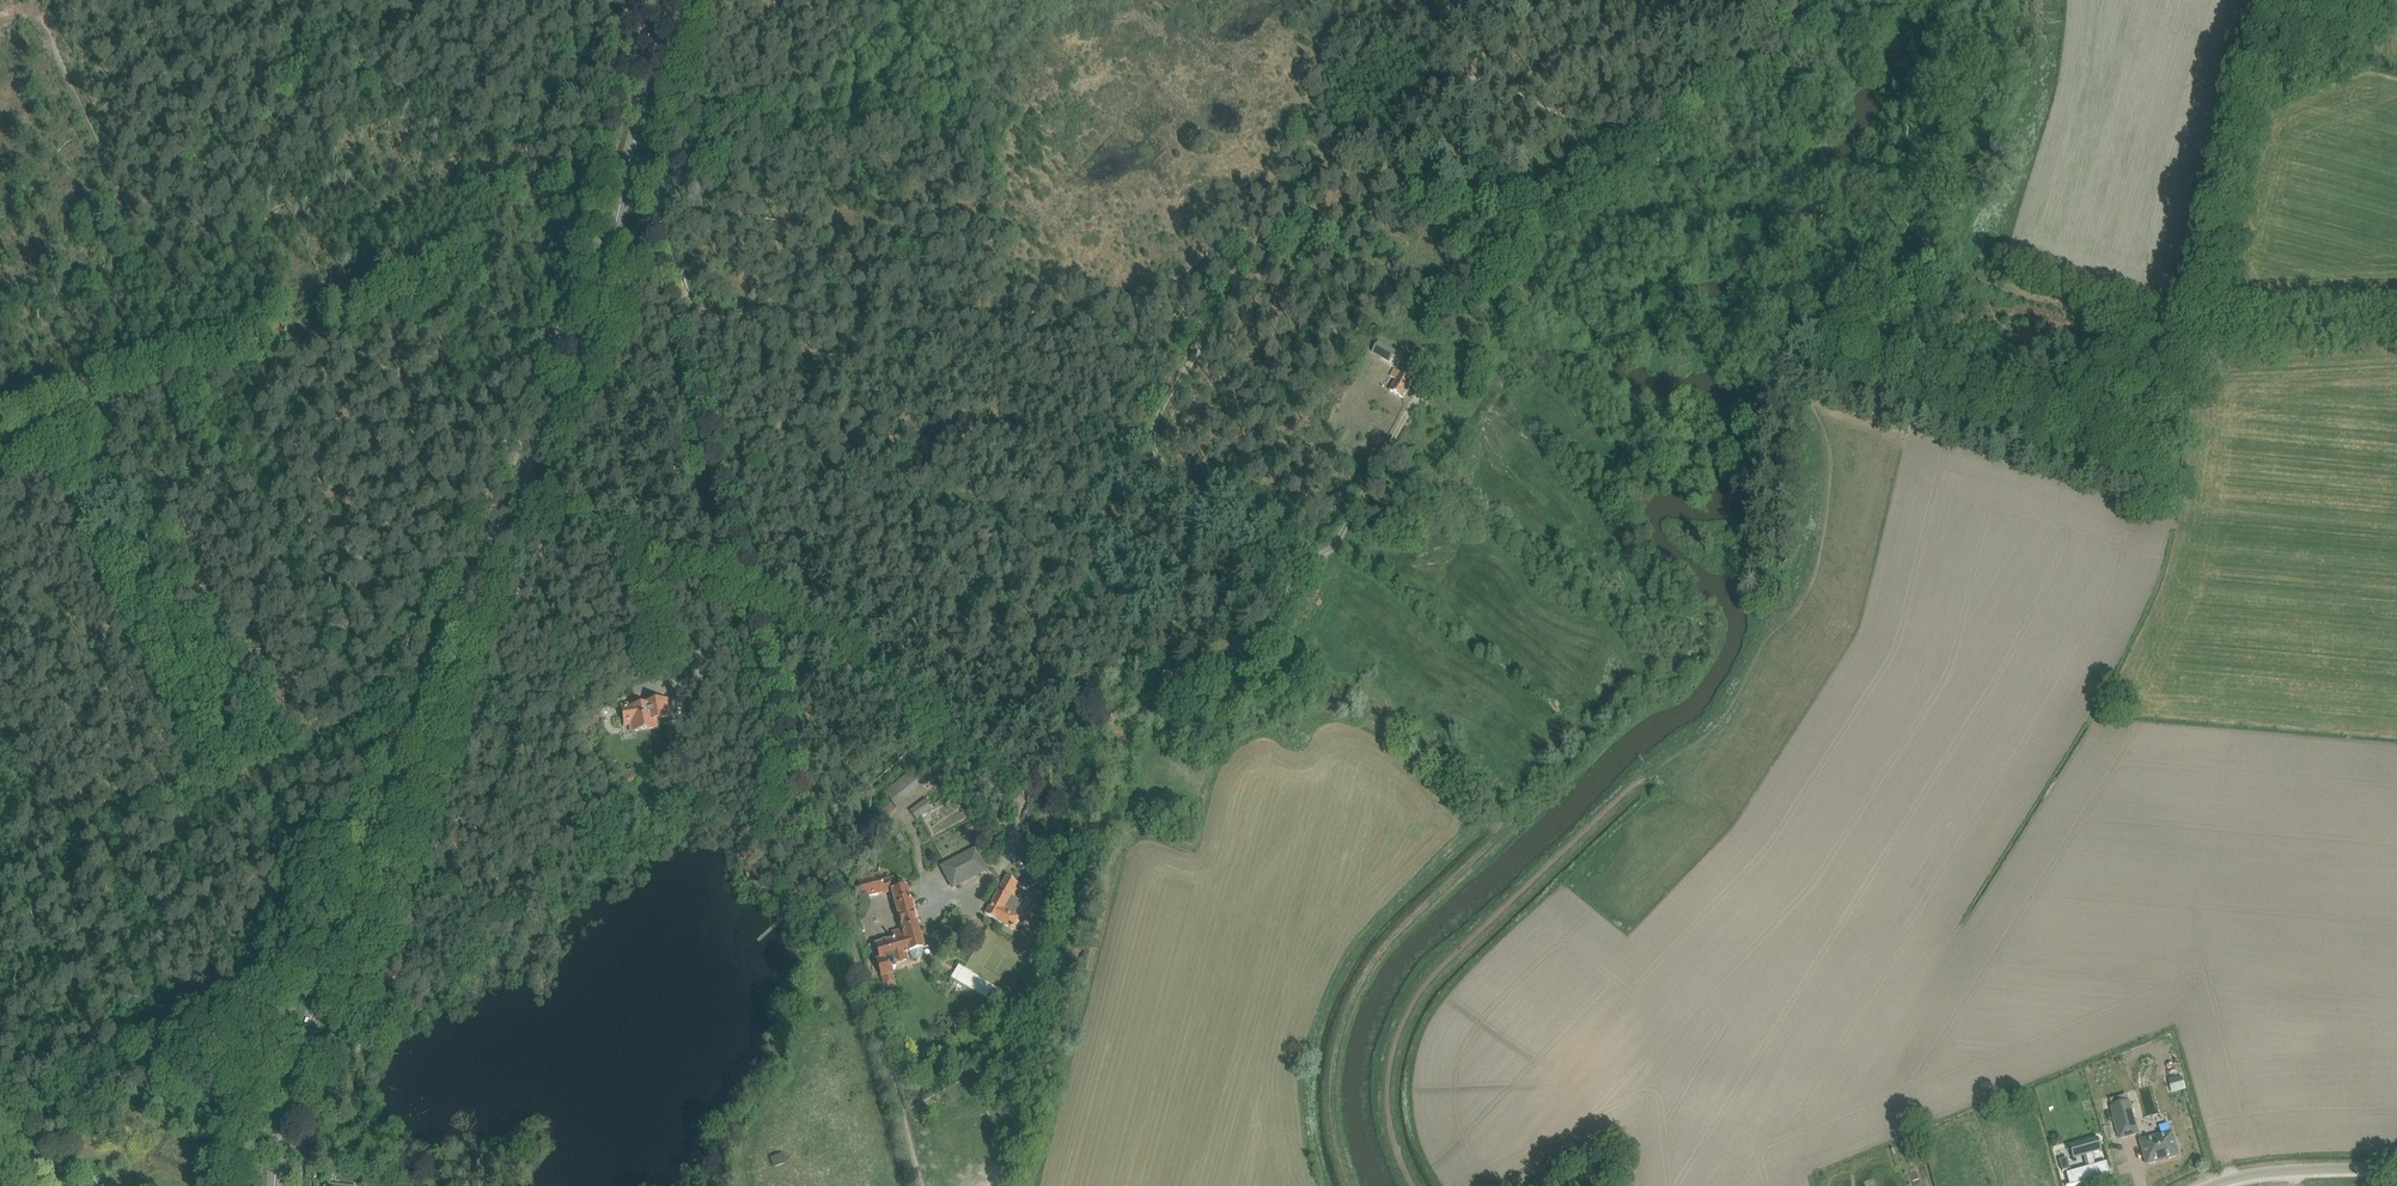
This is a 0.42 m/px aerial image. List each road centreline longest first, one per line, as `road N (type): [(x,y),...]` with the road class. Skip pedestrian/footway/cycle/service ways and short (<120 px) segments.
road 1 (secondary): [(275,1185),(288,1097),(421,695),(453,608),(516,486)]
road 2 (unclassified): [(994,874),(1016,835),(1009,801),(870,683),(773,614),(651,562),(516,486)]
road 3 (secondary): [(516,486),(578,354),(669,0)]
road 4 (track): [(2171,332),(2134,498),(1825,389)]
road 5 (unclassified): [(2222,1185),(2294,1173),(2396,1171)]

